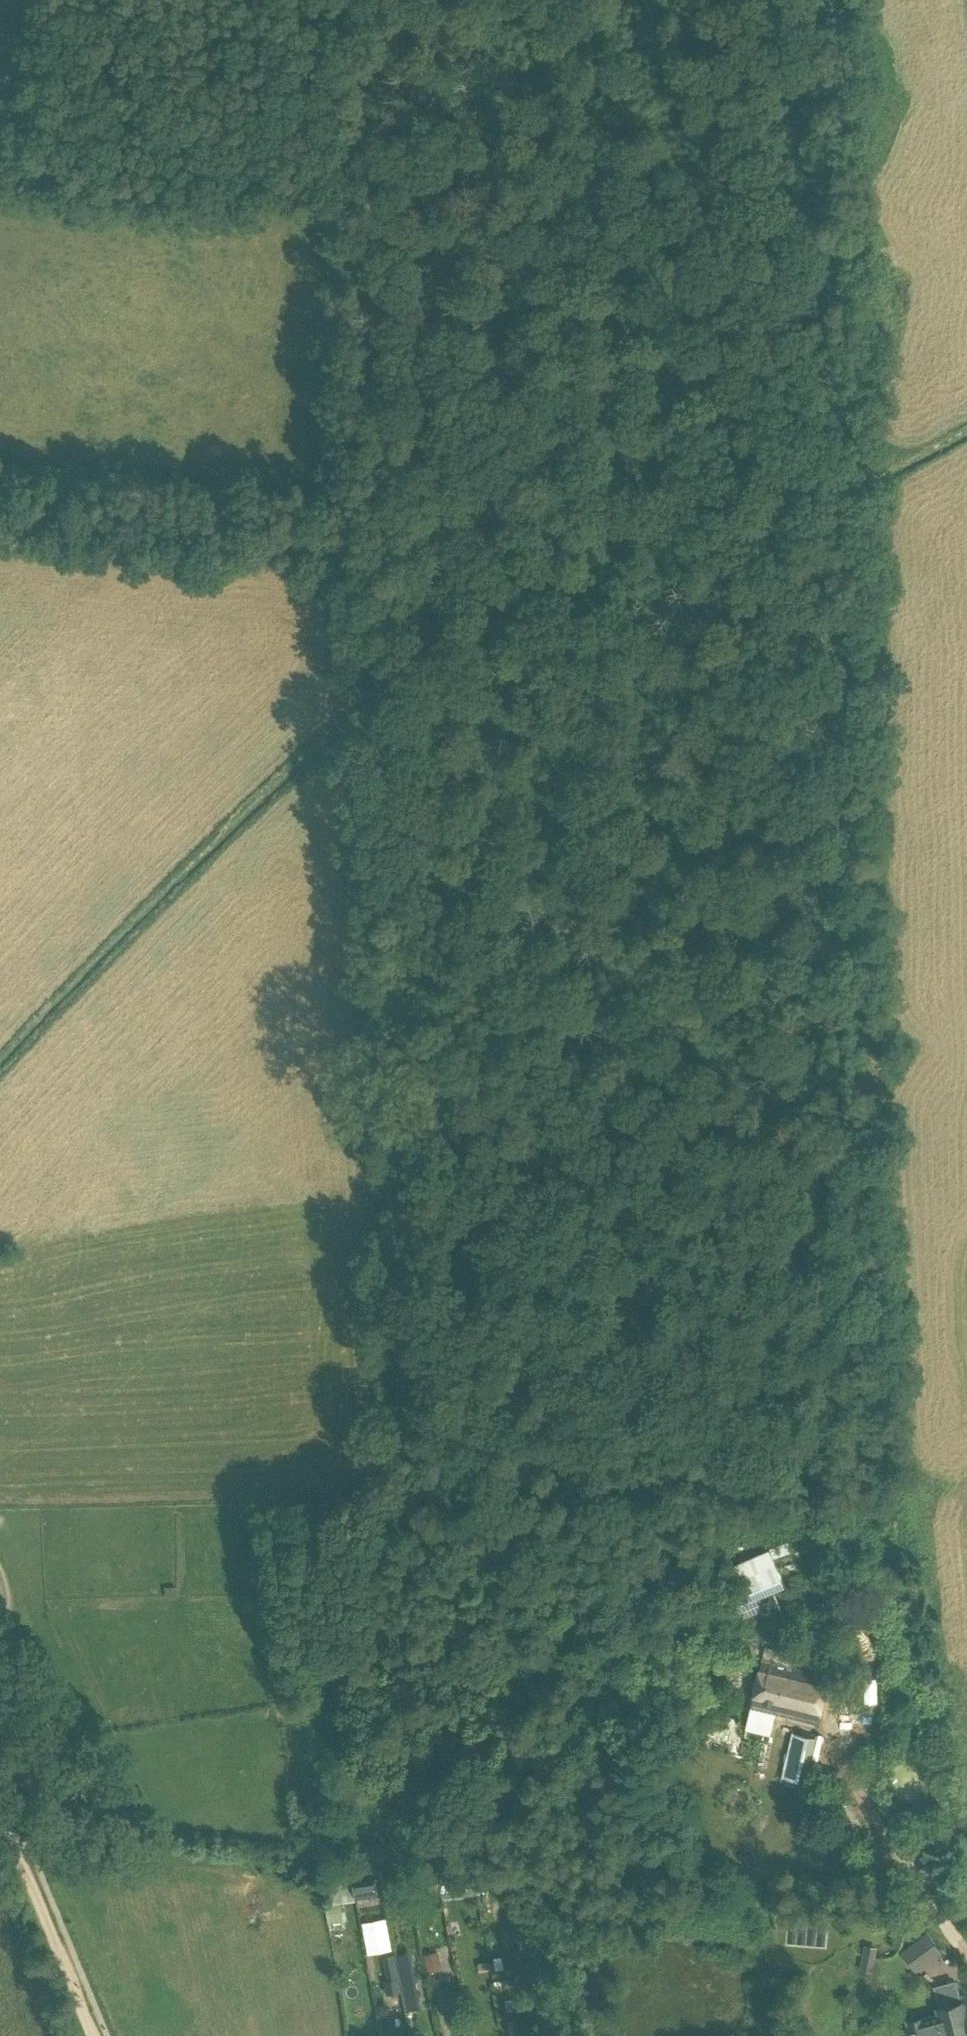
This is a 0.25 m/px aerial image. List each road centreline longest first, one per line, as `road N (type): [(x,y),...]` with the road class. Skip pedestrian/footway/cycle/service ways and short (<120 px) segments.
road 1 (track): [(0,1841),(30,1881),(94,2035)]

